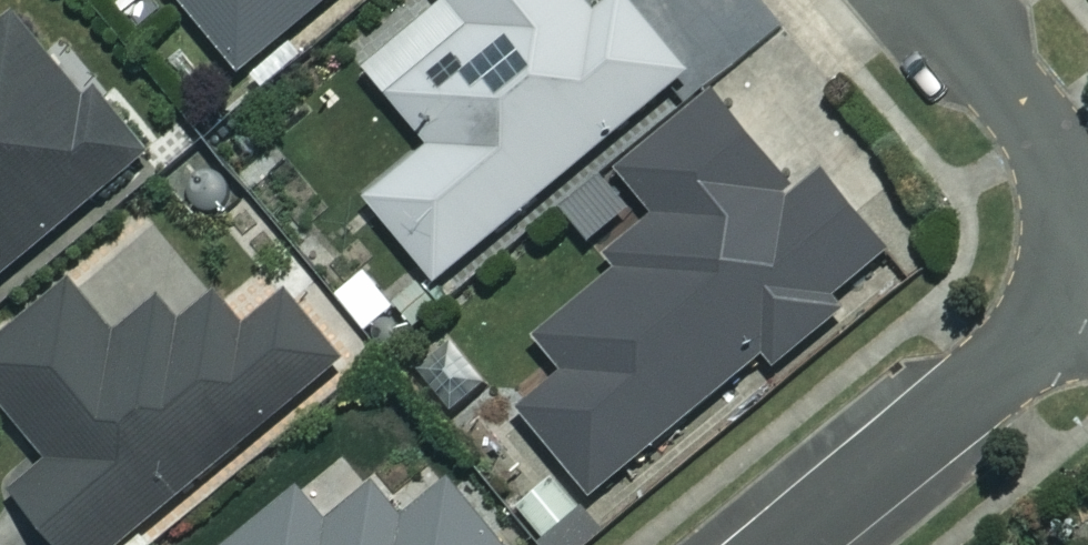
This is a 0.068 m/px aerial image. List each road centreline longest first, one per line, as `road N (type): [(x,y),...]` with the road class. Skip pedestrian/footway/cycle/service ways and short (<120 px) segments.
road 1 (residential): [(1059,281),(1030,337),(997,374),(789,544)]
road 2 (residential): [(935,0),(1021,103),(1046,149),(1064,197),(1059,281)]

